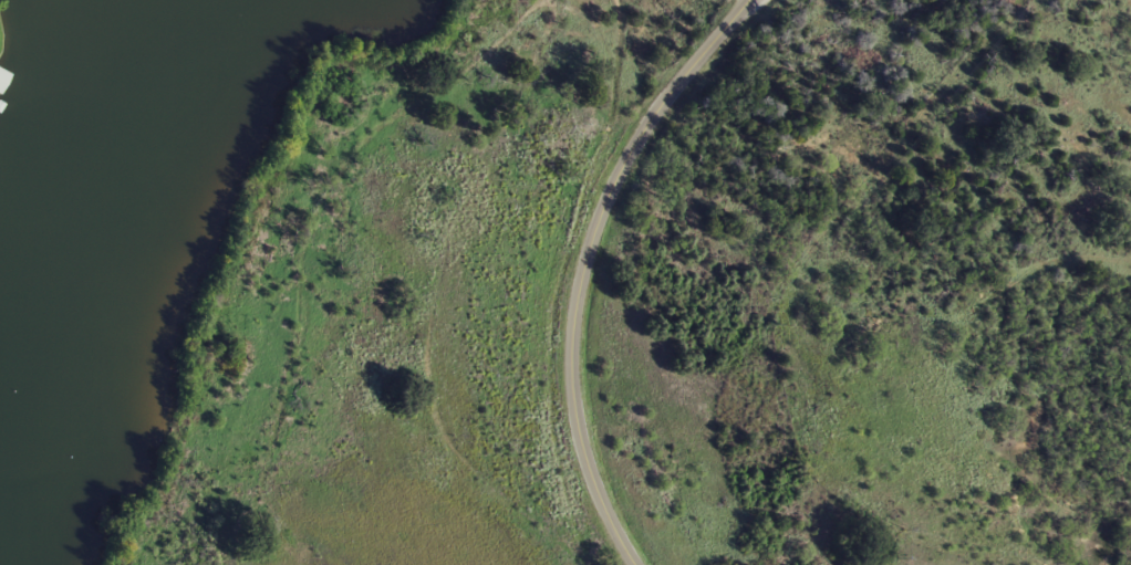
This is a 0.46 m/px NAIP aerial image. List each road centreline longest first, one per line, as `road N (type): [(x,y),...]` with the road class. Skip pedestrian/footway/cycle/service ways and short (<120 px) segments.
road 1 (secondary): [(740,0),(674,71),(629,136),(595,205),(573,279),(567,405),(588,481),(630,564)]

